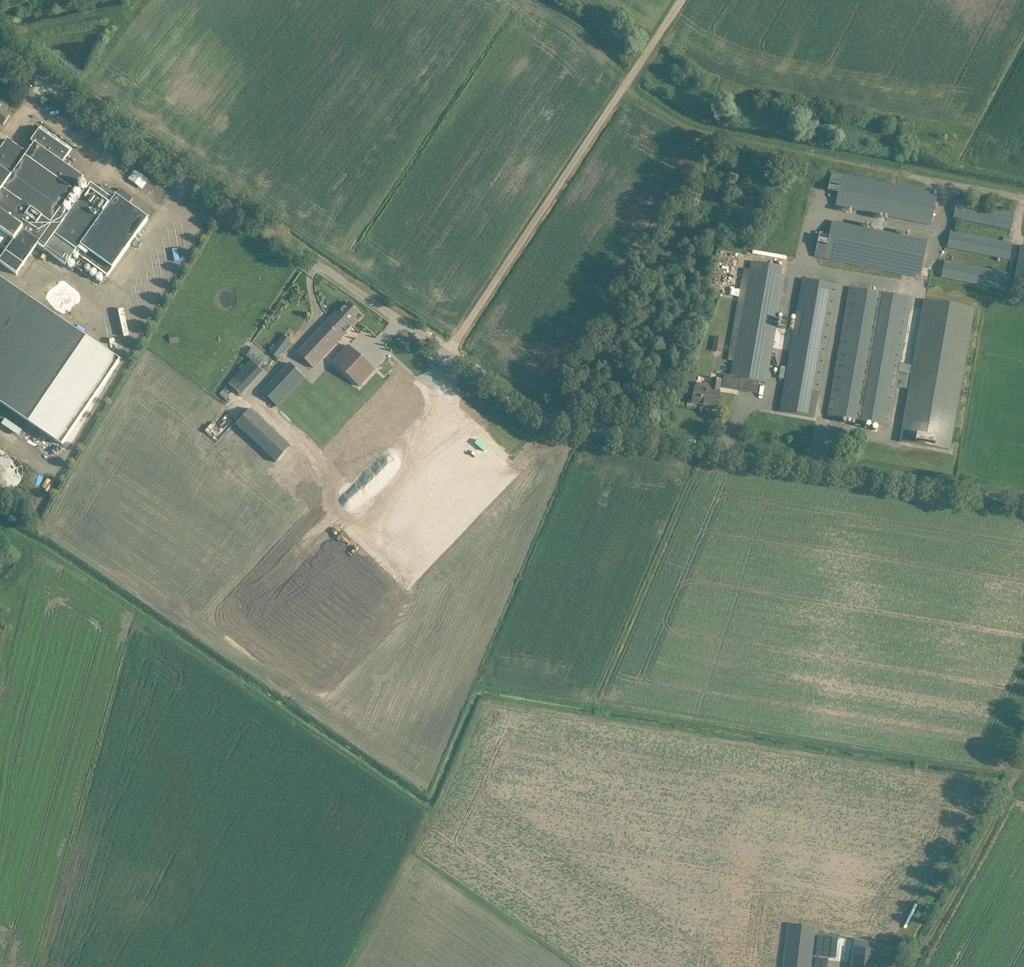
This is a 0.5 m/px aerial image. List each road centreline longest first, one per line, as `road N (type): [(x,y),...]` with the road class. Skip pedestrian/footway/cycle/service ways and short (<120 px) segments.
road 1 (unclassified): [(1023,504),(623,443),(535,417),(0,54)]
road 2 (track): [(445,360),(680,0)]
road 3 (track): [(908,966),(1023,758)]

